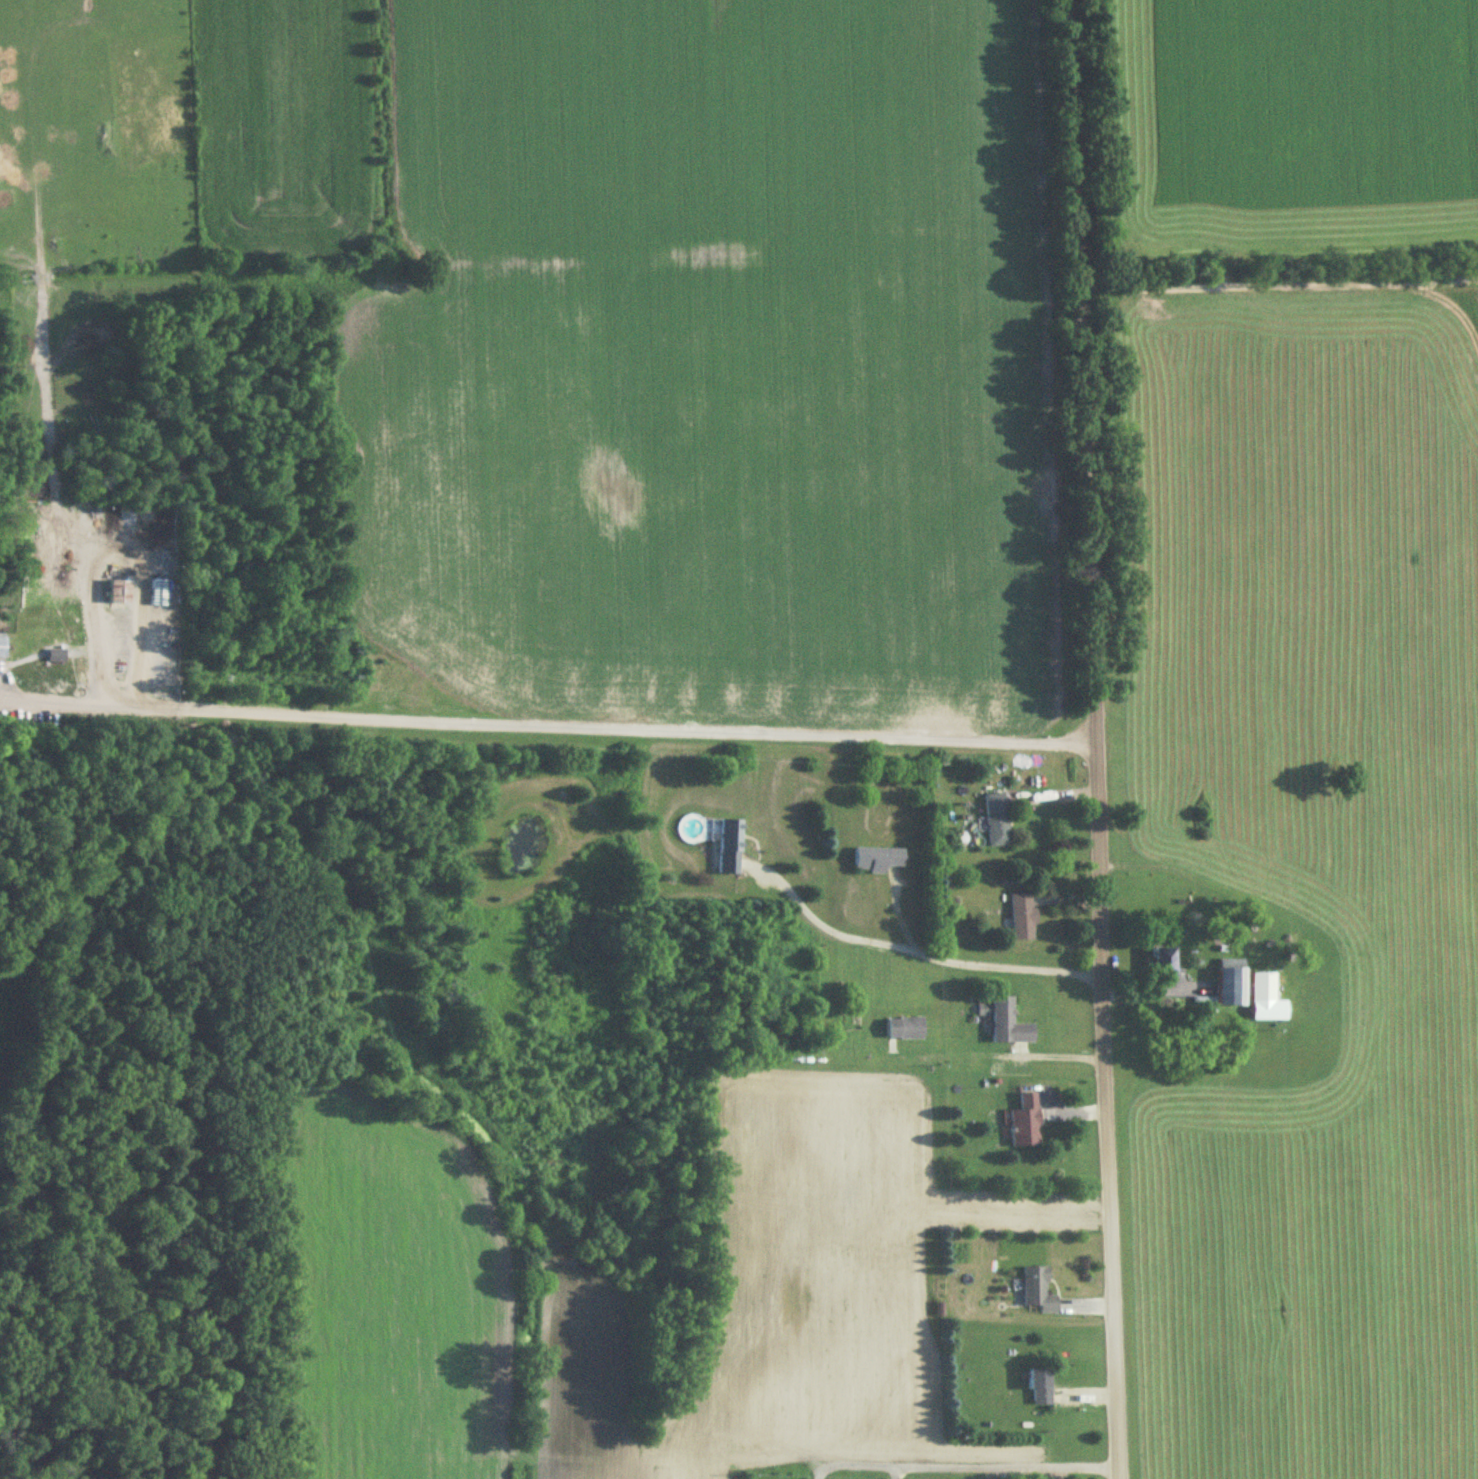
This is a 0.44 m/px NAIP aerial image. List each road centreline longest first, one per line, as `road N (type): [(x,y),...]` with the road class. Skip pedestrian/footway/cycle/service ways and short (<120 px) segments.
road 1 (residential): [(1113,1478),(1064,0)]

